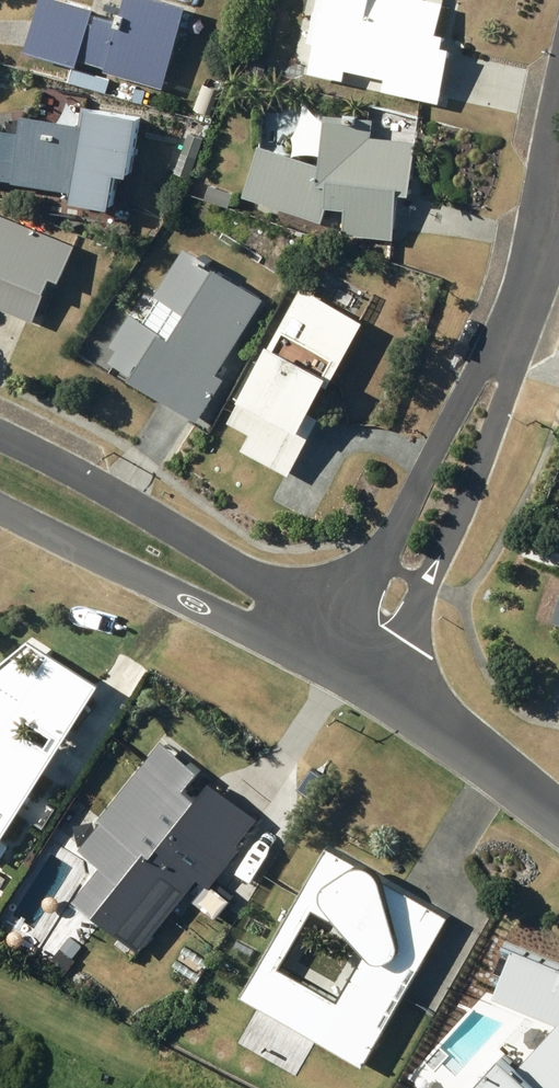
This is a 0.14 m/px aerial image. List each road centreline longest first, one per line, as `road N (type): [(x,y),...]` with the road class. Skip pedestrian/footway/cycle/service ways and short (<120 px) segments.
road 1 (residential): [(558,182),(494,372),(359,669)]
road 2 (residential): [(0,479),(359,669)]
road 3 (residential): [(359,669),(558,821)]

